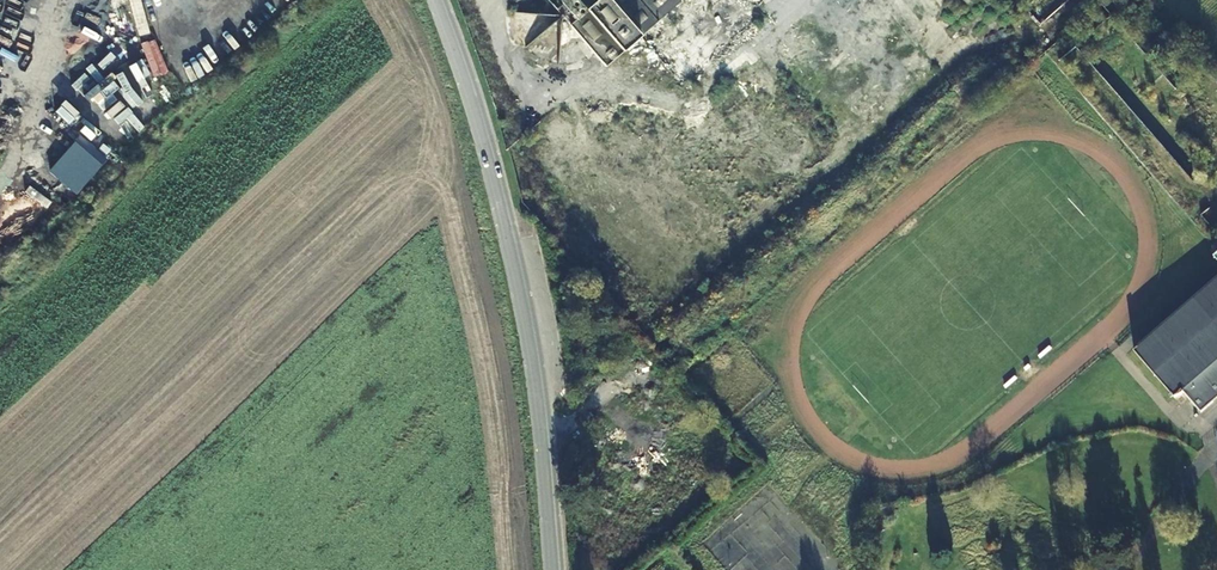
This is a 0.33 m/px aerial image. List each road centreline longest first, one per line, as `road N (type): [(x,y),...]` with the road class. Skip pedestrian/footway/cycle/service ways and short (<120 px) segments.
road 1 (tertiary): [(553,569),(526,325),(478,121),(437,0)]

